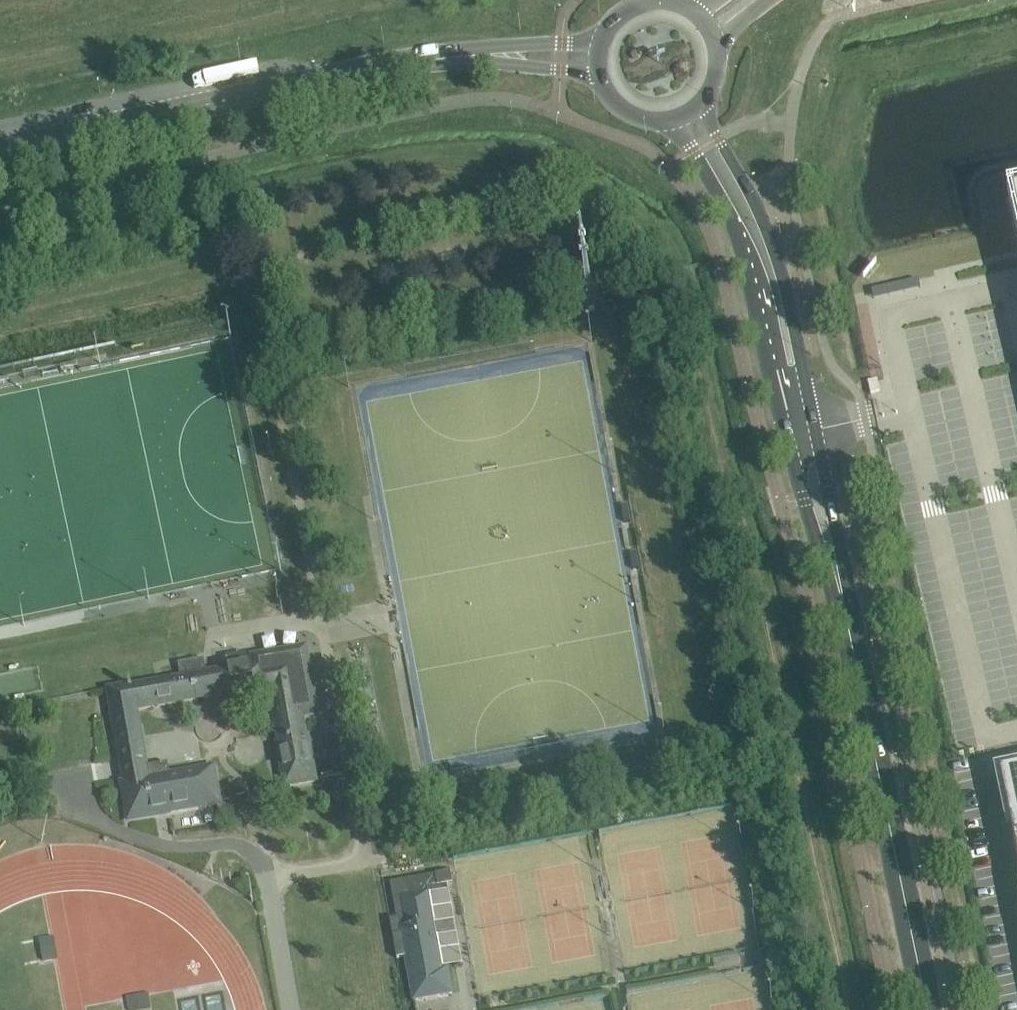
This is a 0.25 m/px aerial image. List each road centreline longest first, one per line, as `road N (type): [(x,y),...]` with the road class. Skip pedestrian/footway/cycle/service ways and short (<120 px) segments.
road 1 (secondary): [(927,1009),(803,429)]
road 2 (secondary): [(0,151),(388,65),(488,55)]
road 3 (secondary): [(780,322),(773,256),(703,99)]
road 4 (secondary): [(674,117),(726,201),(751,277),(780,322)]

